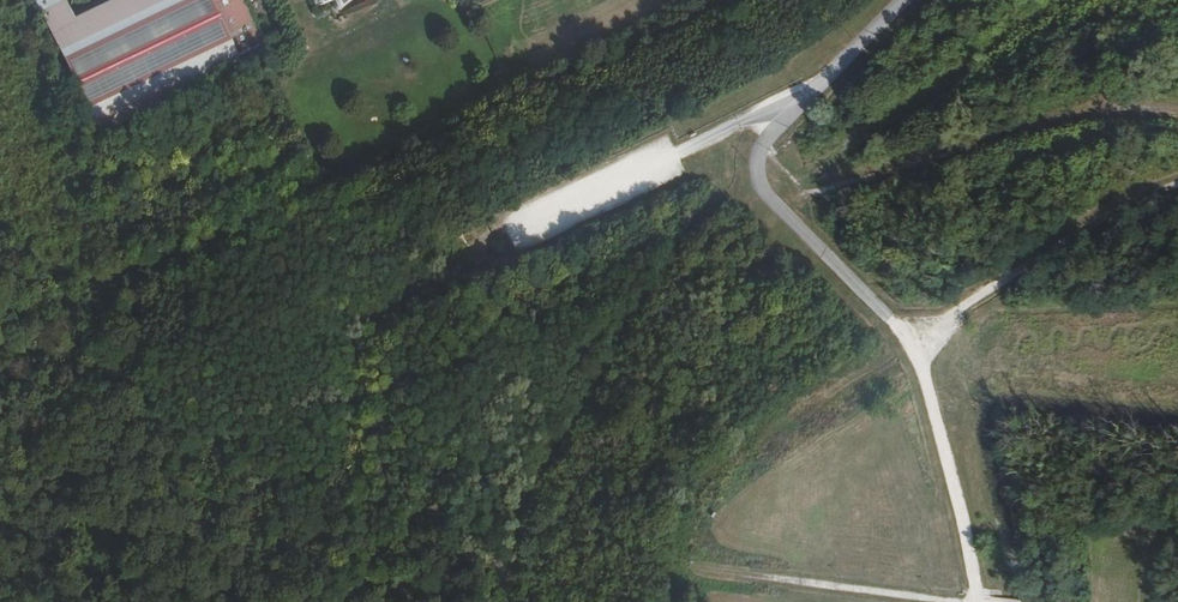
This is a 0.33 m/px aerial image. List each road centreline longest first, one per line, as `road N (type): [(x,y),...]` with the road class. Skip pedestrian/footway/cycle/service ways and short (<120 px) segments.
road 1 (track): [(717,136),(720,176),(710,202),(654,278),(522,502),(507,601)]

